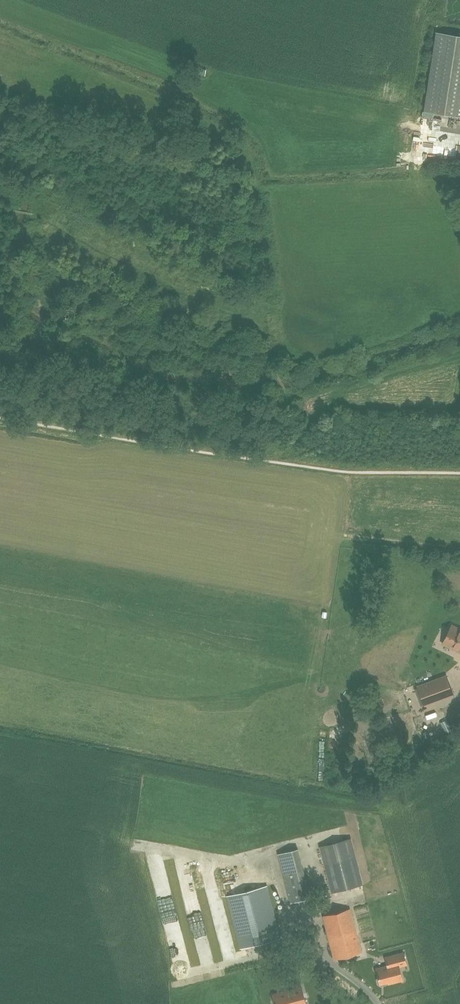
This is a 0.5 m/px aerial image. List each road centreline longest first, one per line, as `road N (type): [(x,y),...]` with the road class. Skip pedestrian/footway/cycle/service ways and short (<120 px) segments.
road 1 (track): [(459,548),(88,508)]

